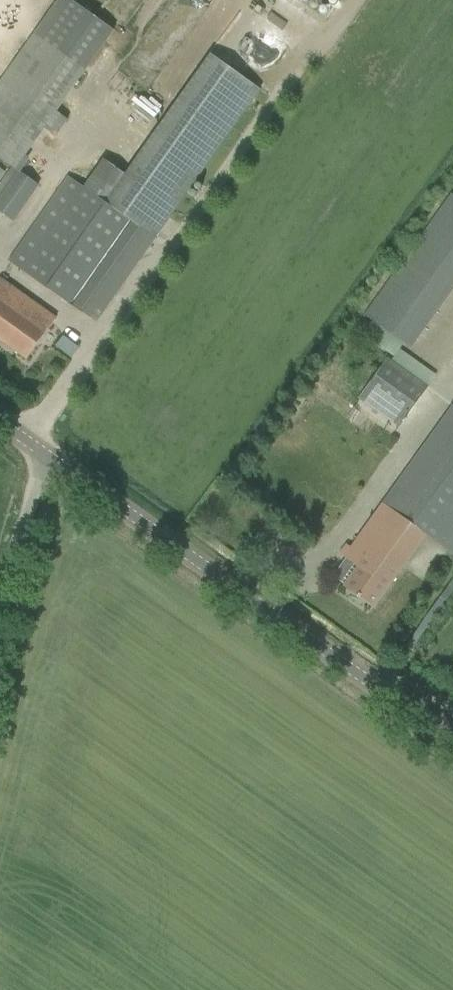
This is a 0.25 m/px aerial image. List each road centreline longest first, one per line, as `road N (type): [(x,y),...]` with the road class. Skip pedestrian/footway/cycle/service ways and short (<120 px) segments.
road 1 (unclassified): [(452,745),(44,459)]
road 2 (unclassified): [(0,622),(44,459)]

